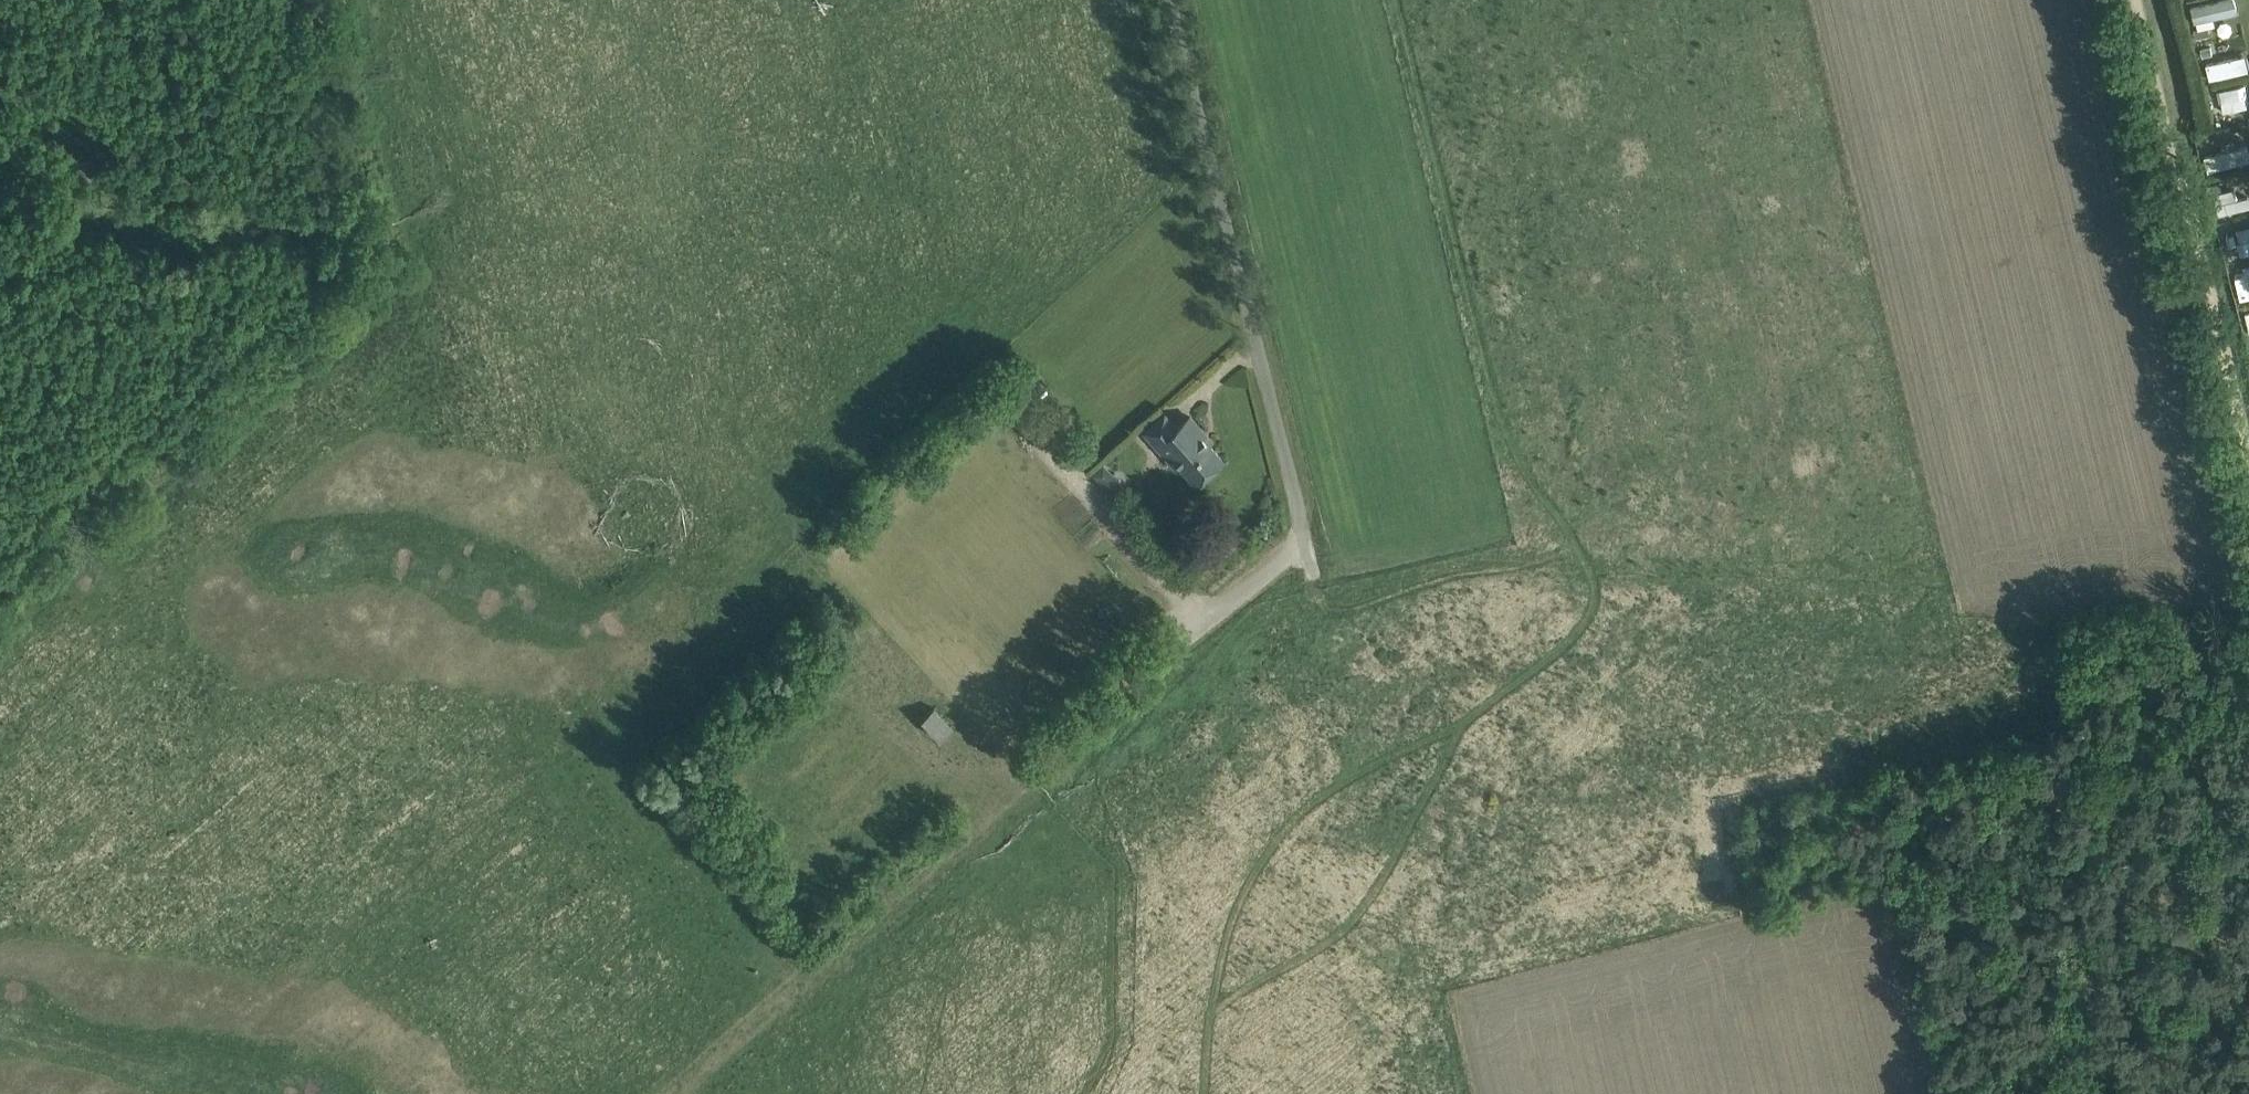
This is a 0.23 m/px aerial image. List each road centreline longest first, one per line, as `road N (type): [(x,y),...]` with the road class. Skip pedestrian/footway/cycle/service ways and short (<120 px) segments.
road 1 (unclassified): [(983,819),(1304,541),(1170,0)]
road 2 (track): [(2248,451),(2140,0)]
road 3 (track): [(674,1093),(983,819)]

